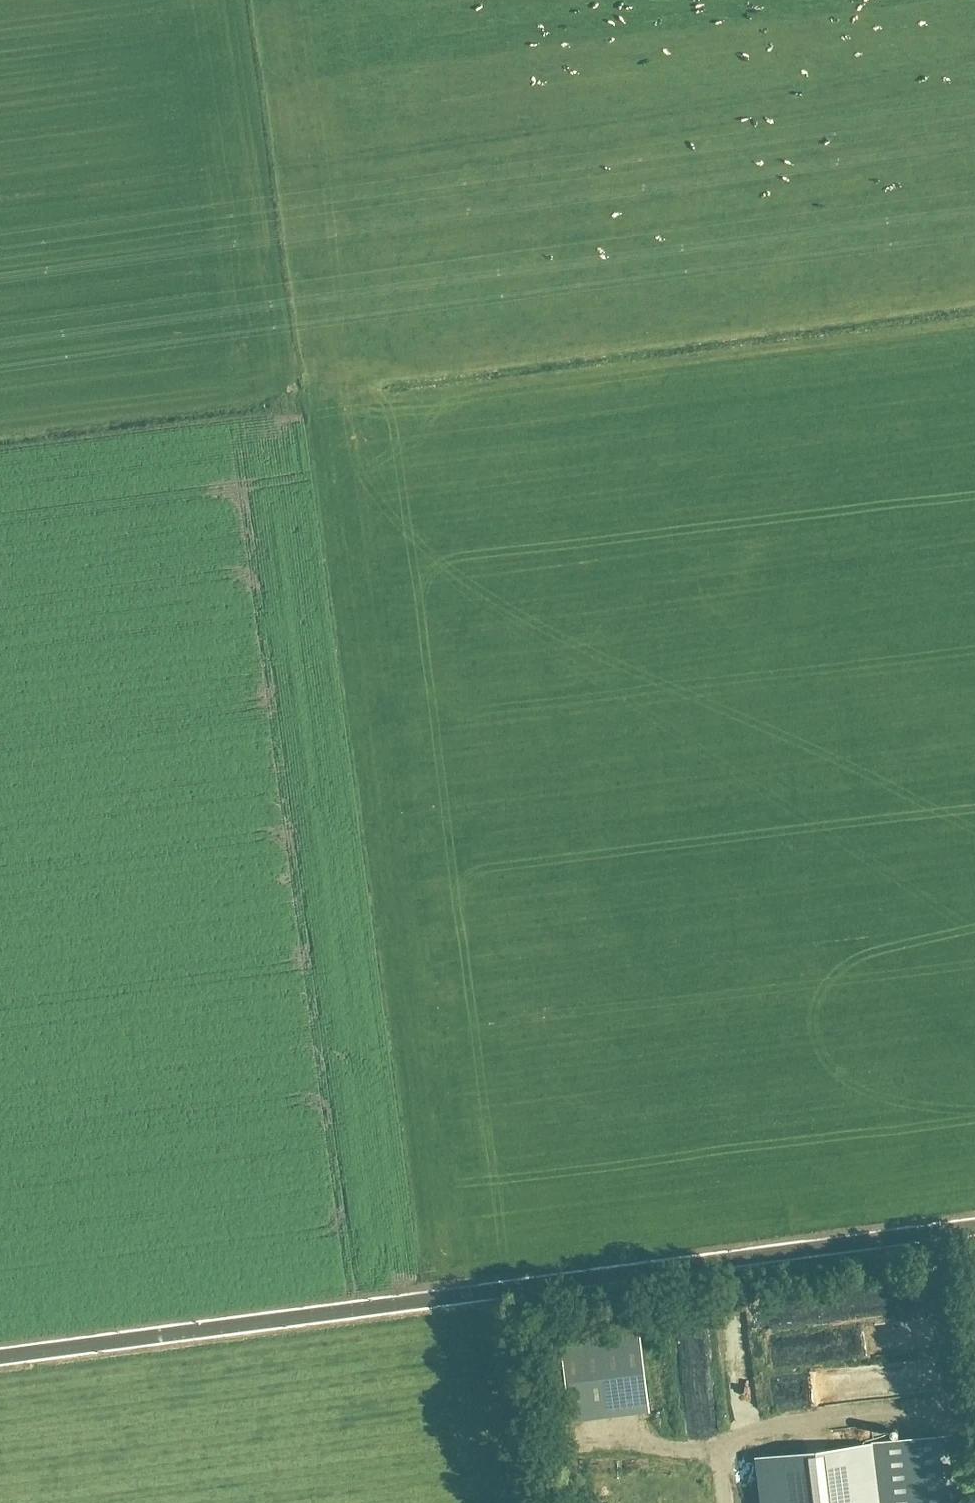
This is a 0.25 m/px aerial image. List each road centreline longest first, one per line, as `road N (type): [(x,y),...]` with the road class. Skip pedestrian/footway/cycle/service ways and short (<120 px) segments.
road 1 (unclassified): [(0,1360),(974,1230)]

